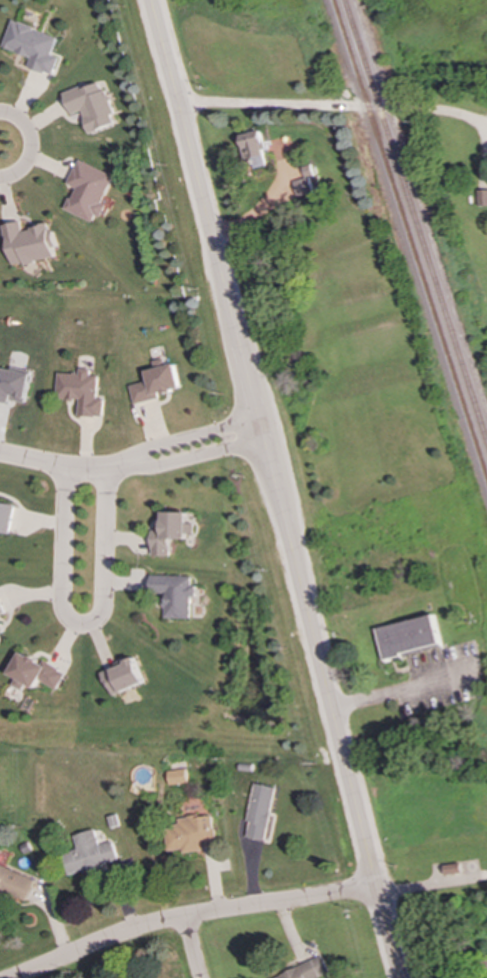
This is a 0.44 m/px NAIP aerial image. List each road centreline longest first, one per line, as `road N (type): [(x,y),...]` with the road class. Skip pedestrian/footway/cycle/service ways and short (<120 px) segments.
road 1 (tertiary): [(400,977),(151,0)]
road 2 (residential): [(377,889),(148,926),(16,977)]
road 3 (residential): [(63,466),(60,606),(80,626),(101,607),(106,468)]
road 4 (residential): [(257,420),(153,449),(125,466)]
road 5 (residential): [(125,466),(158,467),(262,440)]
road 6 (residential): [(0,453),(63,466),(125,466)]

